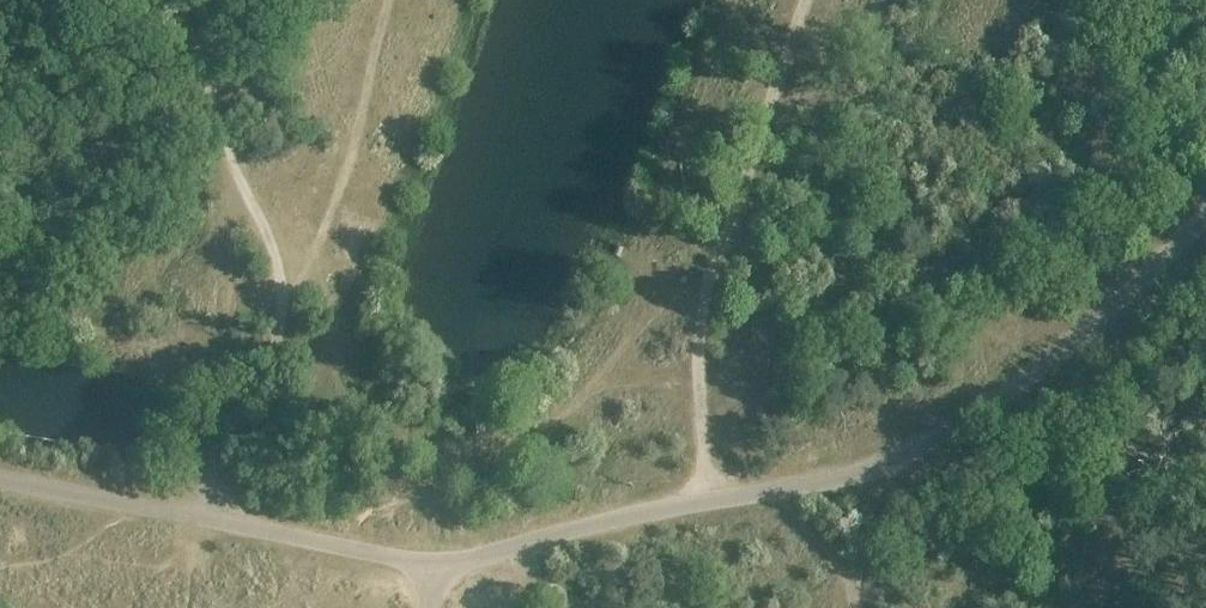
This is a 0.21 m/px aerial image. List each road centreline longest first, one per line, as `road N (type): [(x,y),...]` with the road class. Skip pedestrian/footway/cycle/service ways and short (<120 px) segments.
road 1 (track): [(886,465),(631,515),(435,567),(202,520),(214,455),(235,405),(270,367),(281,308),(277,262),(219,138),(176,0)]
road 2 (track): [(710,501),(696,371),(700,311),(808,0)]
road 3 (track): [(1205,215),(1052,358),(886,465)]
road 4 (track): [(202,520),(0,481)]

